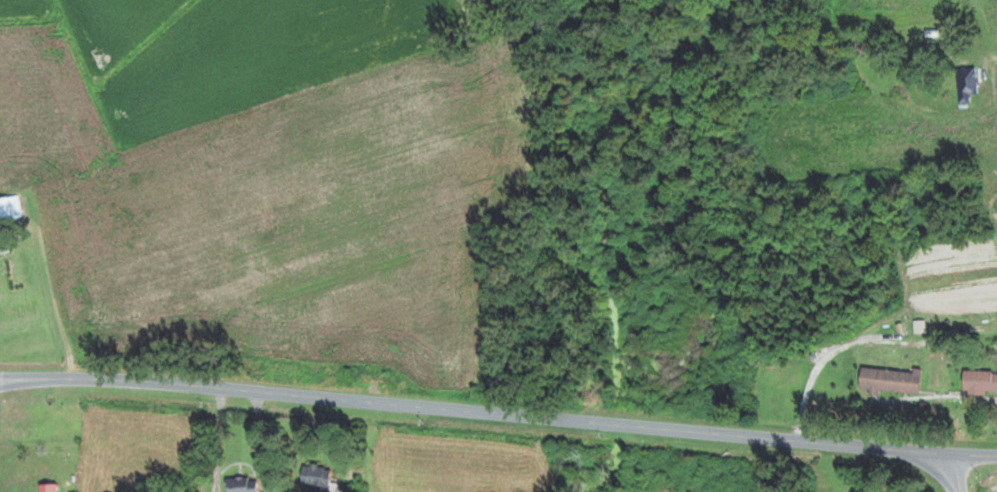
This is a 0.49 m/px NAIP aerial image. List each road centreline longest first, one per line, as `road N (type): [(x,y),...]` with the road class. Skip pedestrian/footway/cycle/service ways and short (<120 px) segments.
road 1 (tertiary): [(996,454),(124,378),(0,379)]
road 2 (residential): [(41,0),(89,123),(98,171),(0,209)]
road 3 (residential): [(814,441),(815,353),(996,326)]

